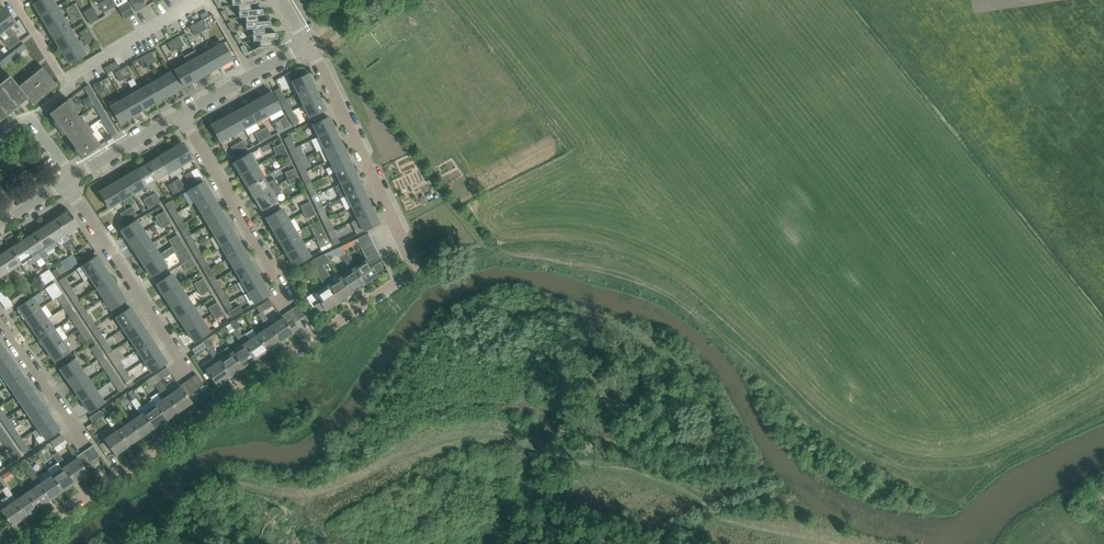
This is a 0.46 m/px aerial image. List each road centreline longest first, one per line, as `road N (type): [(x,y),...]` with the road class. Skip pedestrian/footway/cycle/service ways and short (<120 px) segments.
road 1 (unclassified): [(15,543),(410,271),(412,259),(307,46)]
road 2 (residential): [(186,370),(65,183)]
road 3 (residential): [(285,296),(183,114)]
road 4 (unclassified): [(30,117),(67,90),(67,81),(13,0)]
road 5 (residential): [(80,439),(0,319)]
road 6 (residential): [(183,114),(307,46)]
road 7 (residential): [(73,178),(183,114)]

